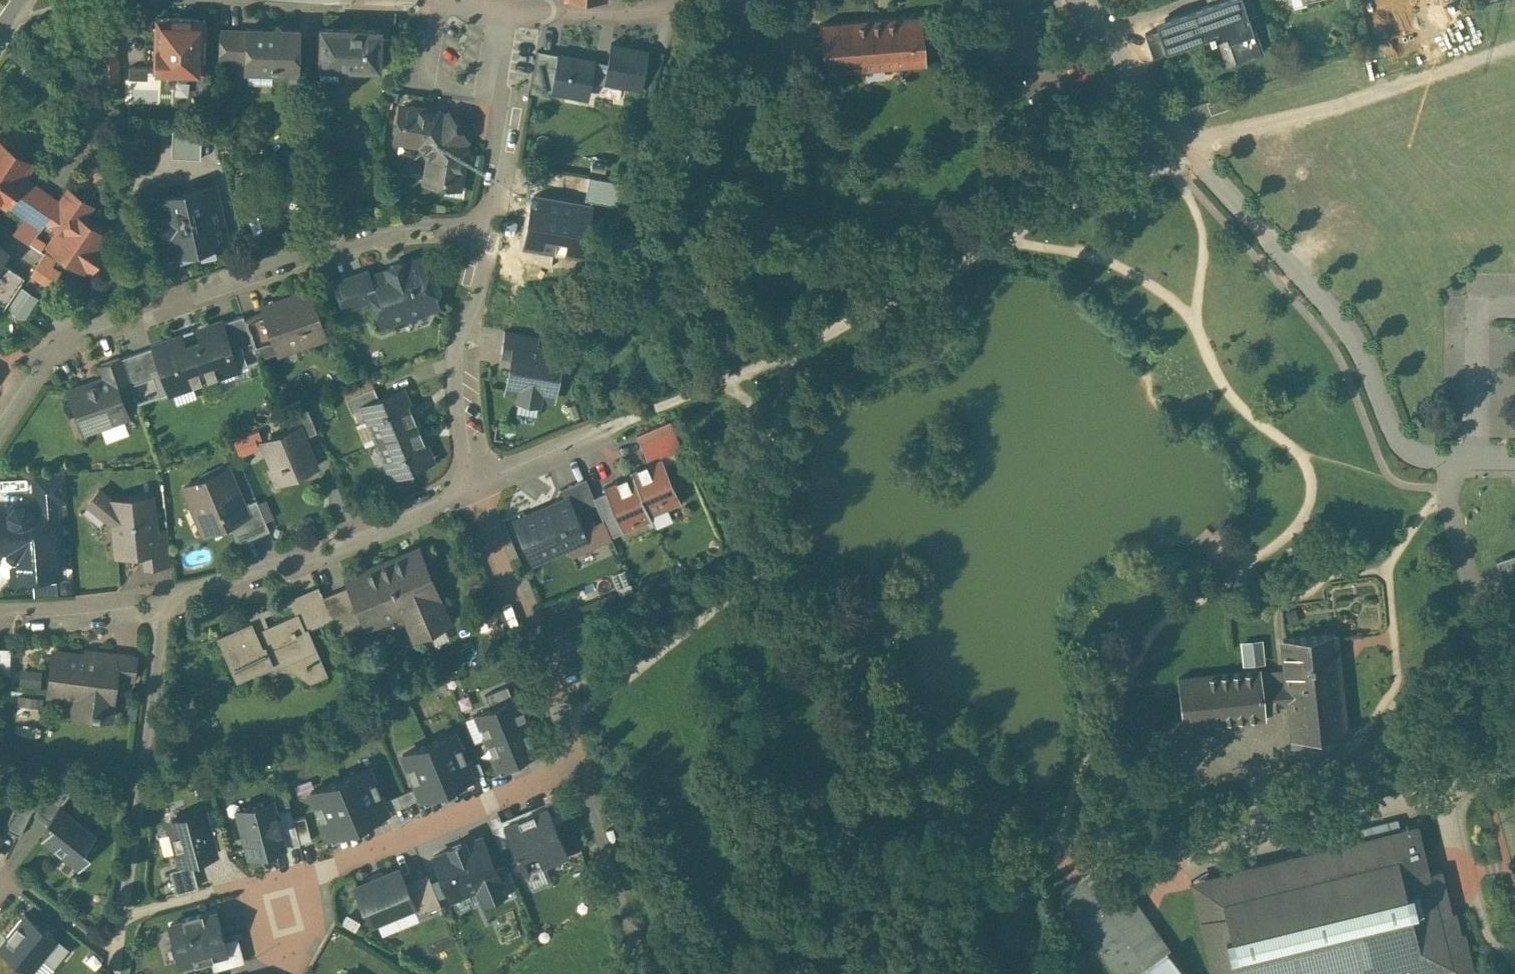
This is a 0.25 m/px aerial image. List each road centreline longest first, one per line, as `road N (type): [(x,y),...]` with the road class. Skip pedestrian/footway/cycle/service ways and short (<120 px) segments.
road 1 (residential): [(1451,458),(1415,452),(1394,435),(1352,336),(1188,145),(1079,0)]
road 2 (residential): [(0,424),(50,350),(158,304),(385,226),(482,235)]
road 3 (residential): [(115,961),(161,601)]
road 4 (residential): [(1514,770),(1184,854)]
road 5 (residential): [(474,483),(239,582),(161,601)]
road 6 (residential): [(275,883),(336,867),(580,763)]
road 7 (residential): [(1514,752),(1449,487),(1451,458)]
road 8 (residential): [(474,483),(580,763)]
road 9 (residential): [(482,235),(477,302),(455,350),(453,376),(474,483)]
road 10 (residential): [(729,0),(604,15),(501,9)]
road 11 (residential): [(501,9),(500,107),(482,235)]
road 12 (residential): [(580,763),(645,973)]
road 13 (residential): [(161,601),(0,616)]
road 14 (residential): [(0,893),(12,878),(115,961)]
road 15 (residential): [(601,434),(474,483)]

